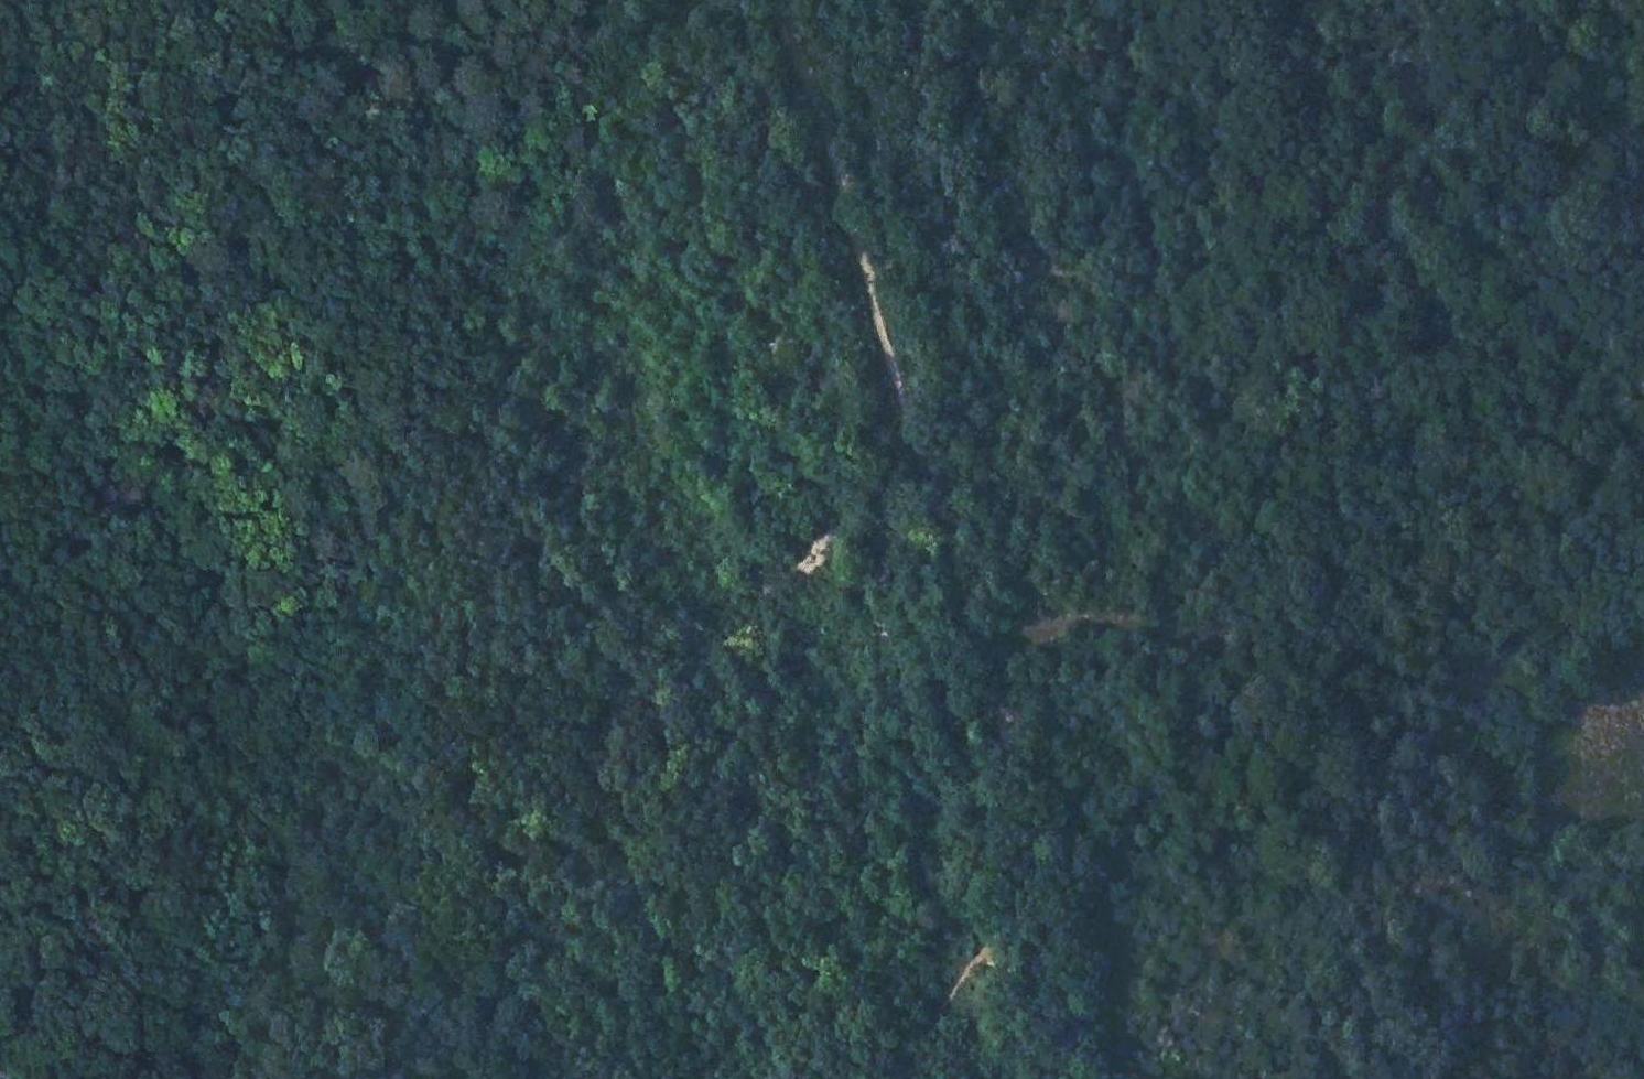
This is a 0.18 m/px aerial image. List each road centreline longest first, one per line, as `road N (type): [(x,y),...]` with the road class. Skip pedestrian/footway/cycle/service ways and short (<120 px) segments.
road 1 (track): [(865,271),(1015,764),(1089,1078)]
road 2 (track): [(776,0),(865,271)]

